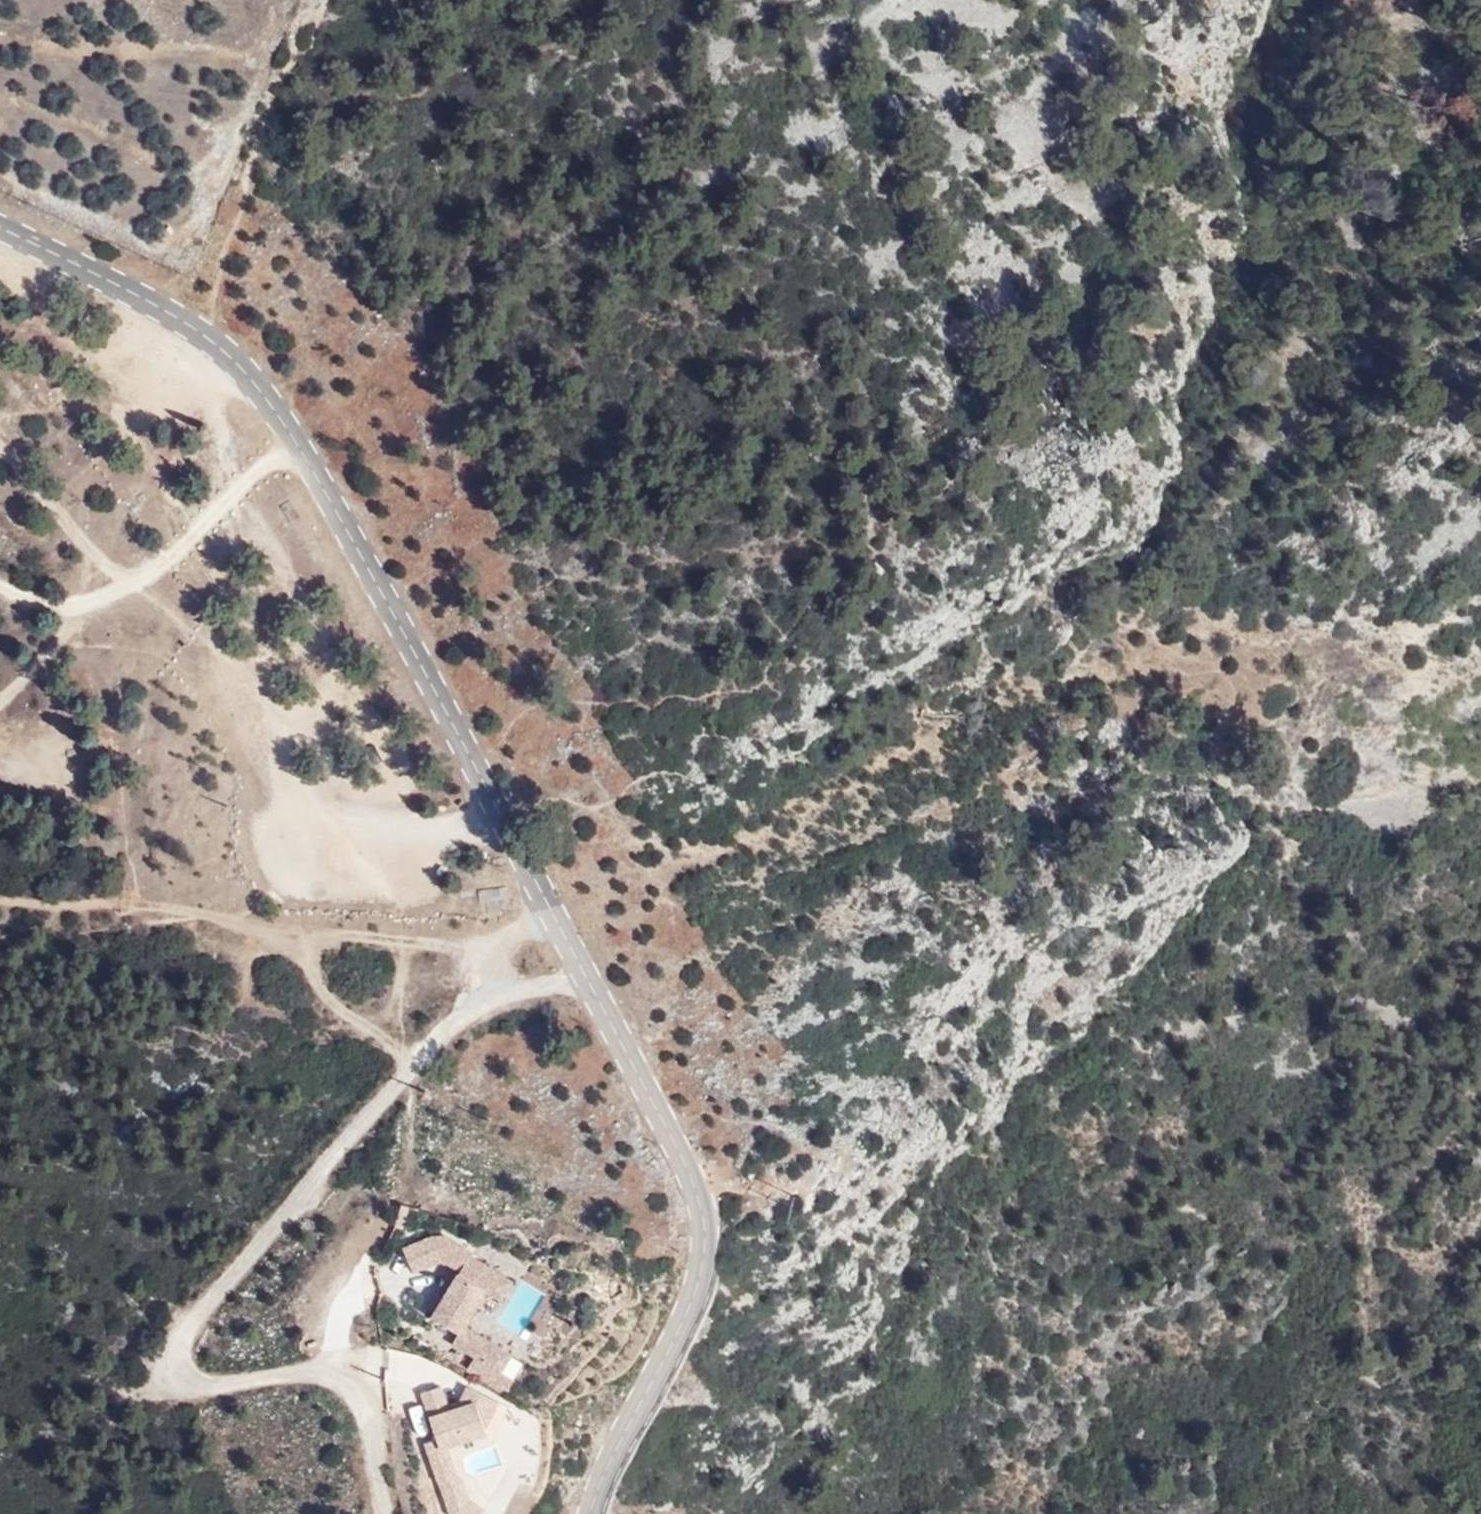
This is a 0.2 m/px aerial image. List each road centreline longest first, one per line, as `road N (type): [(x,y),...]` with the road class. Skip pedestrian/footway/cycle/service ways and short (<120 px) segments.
road 1 (unclassified): [(554,914),(361,556),(254,381),(199,332),(0,228)]
road 2 (unclassified): [(585,973),(455,1020),(183,1341),(180,1366),(193,1385),(347,1384),(377,1409),(392,1513)]
road 3 (tertiary): [(592,1513),(695,1294),(703,1223),(685,1164),(585,973)]
road 4 (track): [(0,897),(292,941),(459,949),(554,914)]

